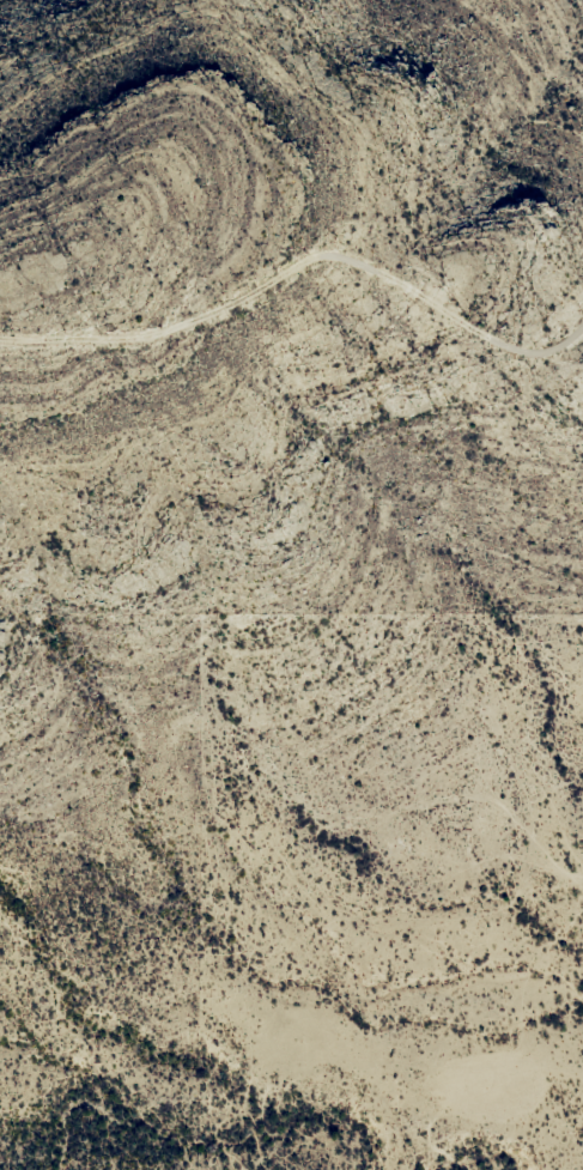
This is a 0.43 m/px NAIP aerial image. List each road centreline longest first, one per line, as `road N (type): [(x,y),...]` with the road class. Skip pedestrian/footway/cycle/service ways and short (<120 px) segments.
road 1 (track): [(0,338),(145,338),(329,254),(526,352),(555,348),(582,322)]

